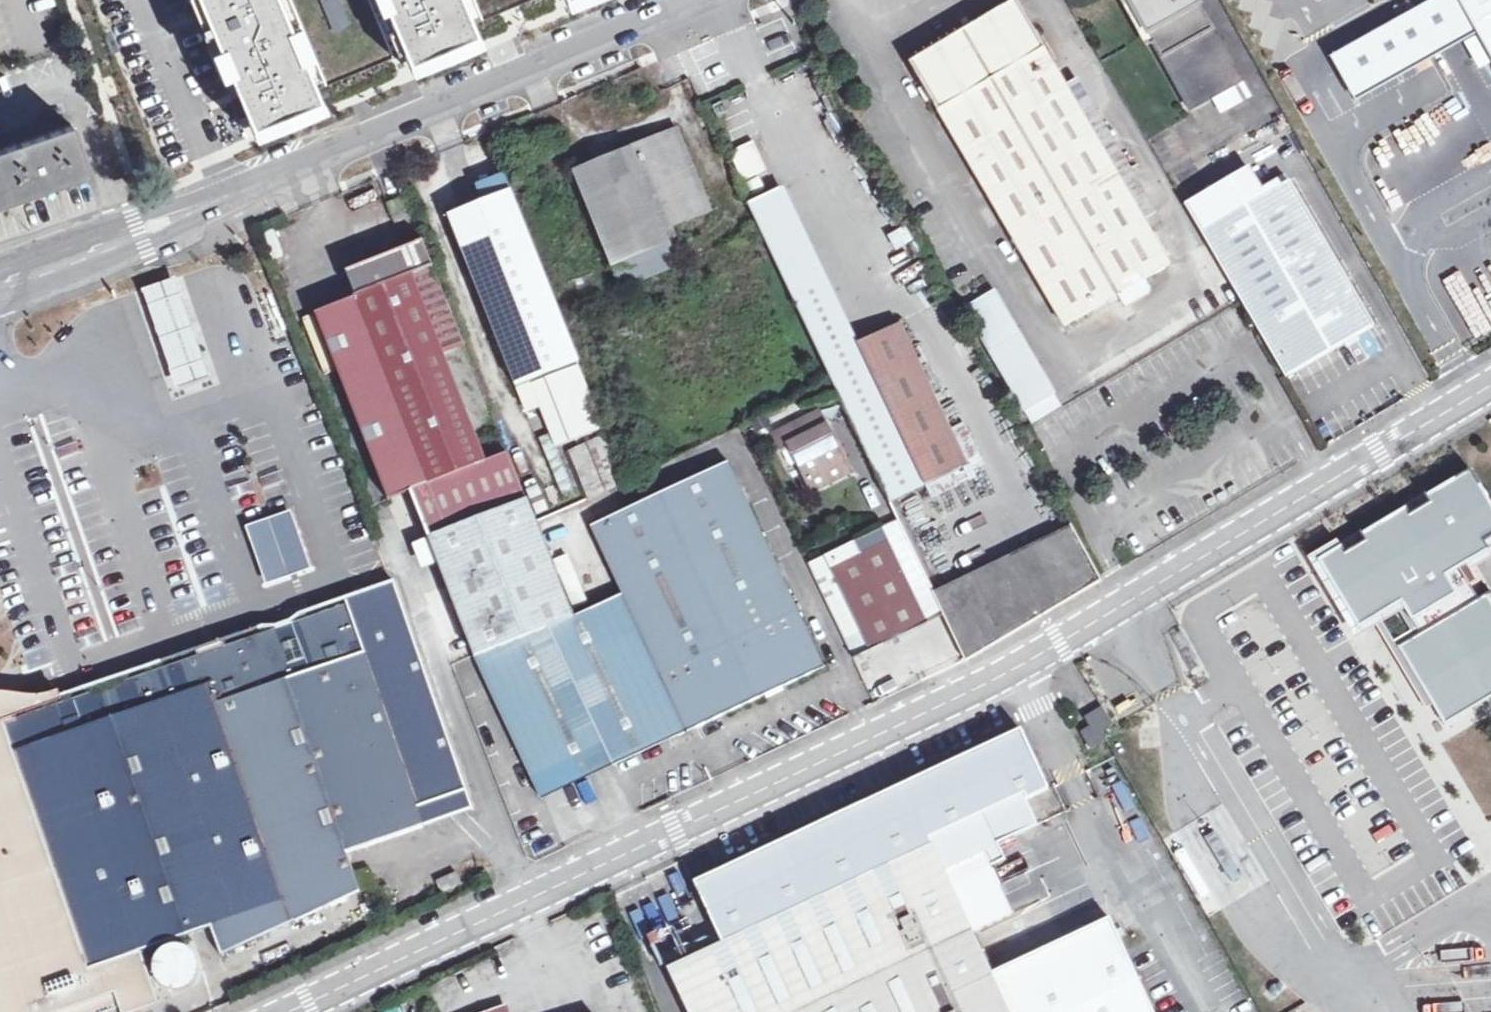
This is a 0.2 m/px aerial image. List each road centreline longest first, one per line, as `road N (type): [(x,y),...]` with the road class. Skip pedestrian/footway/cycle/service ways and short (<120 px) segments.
road 1 (unclassified): [(1490,381),(1379,456),(1055,636),(298,1011)]
road 2 (tertiary): [(0,272),(270,177),(689,0)]
road 3 (track): [(435,202),(496,382),(544,477)]

